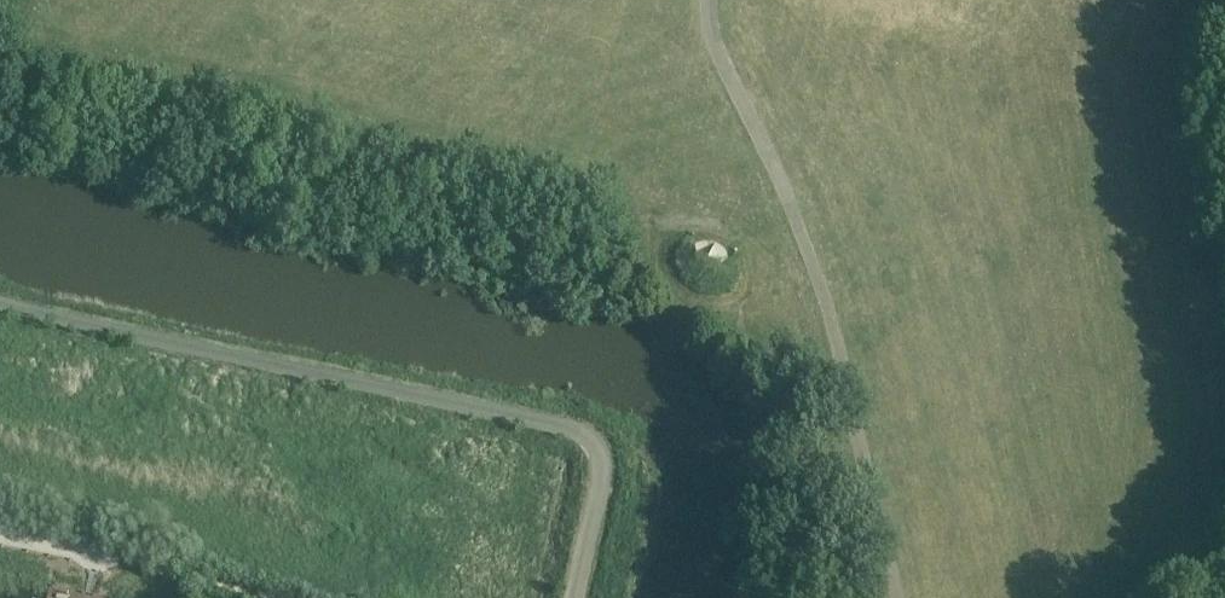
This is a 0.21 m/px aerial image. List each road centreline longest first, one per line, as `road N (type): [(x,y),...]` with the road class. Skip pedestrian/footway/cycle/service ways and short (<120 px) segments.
road 1 (residential): [(574,597),(601,476),(599,450),(584,434),(0,303)]
road 2 (track): [(709,0),(716,53),(806,244),(841,356),(893,597)]

